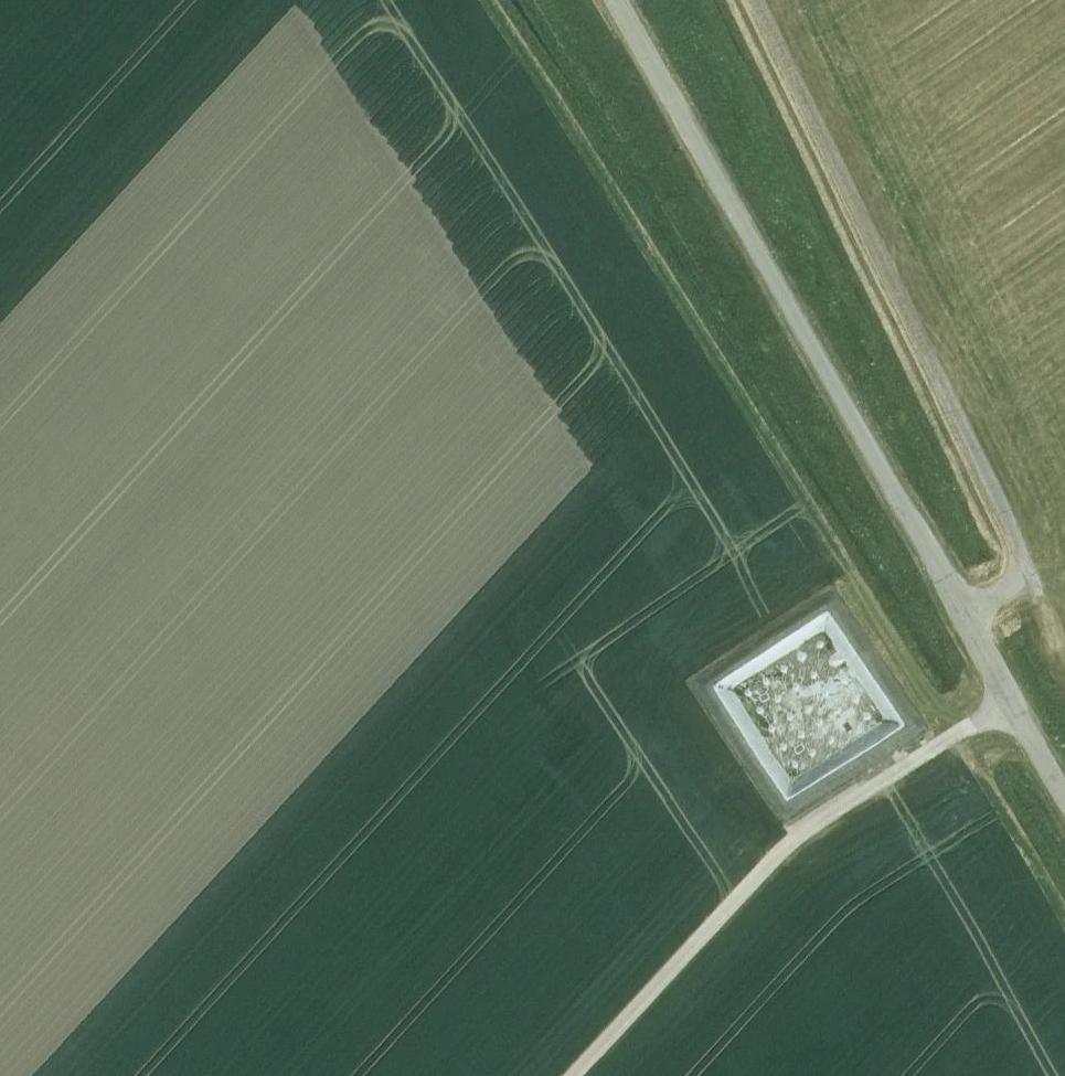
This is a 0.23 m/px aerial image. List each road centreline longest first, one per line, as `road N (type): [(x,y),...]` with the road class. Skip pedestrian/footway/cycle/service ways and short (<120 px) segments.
road 1 (unclassified): [(1064,796),(615,0)]

